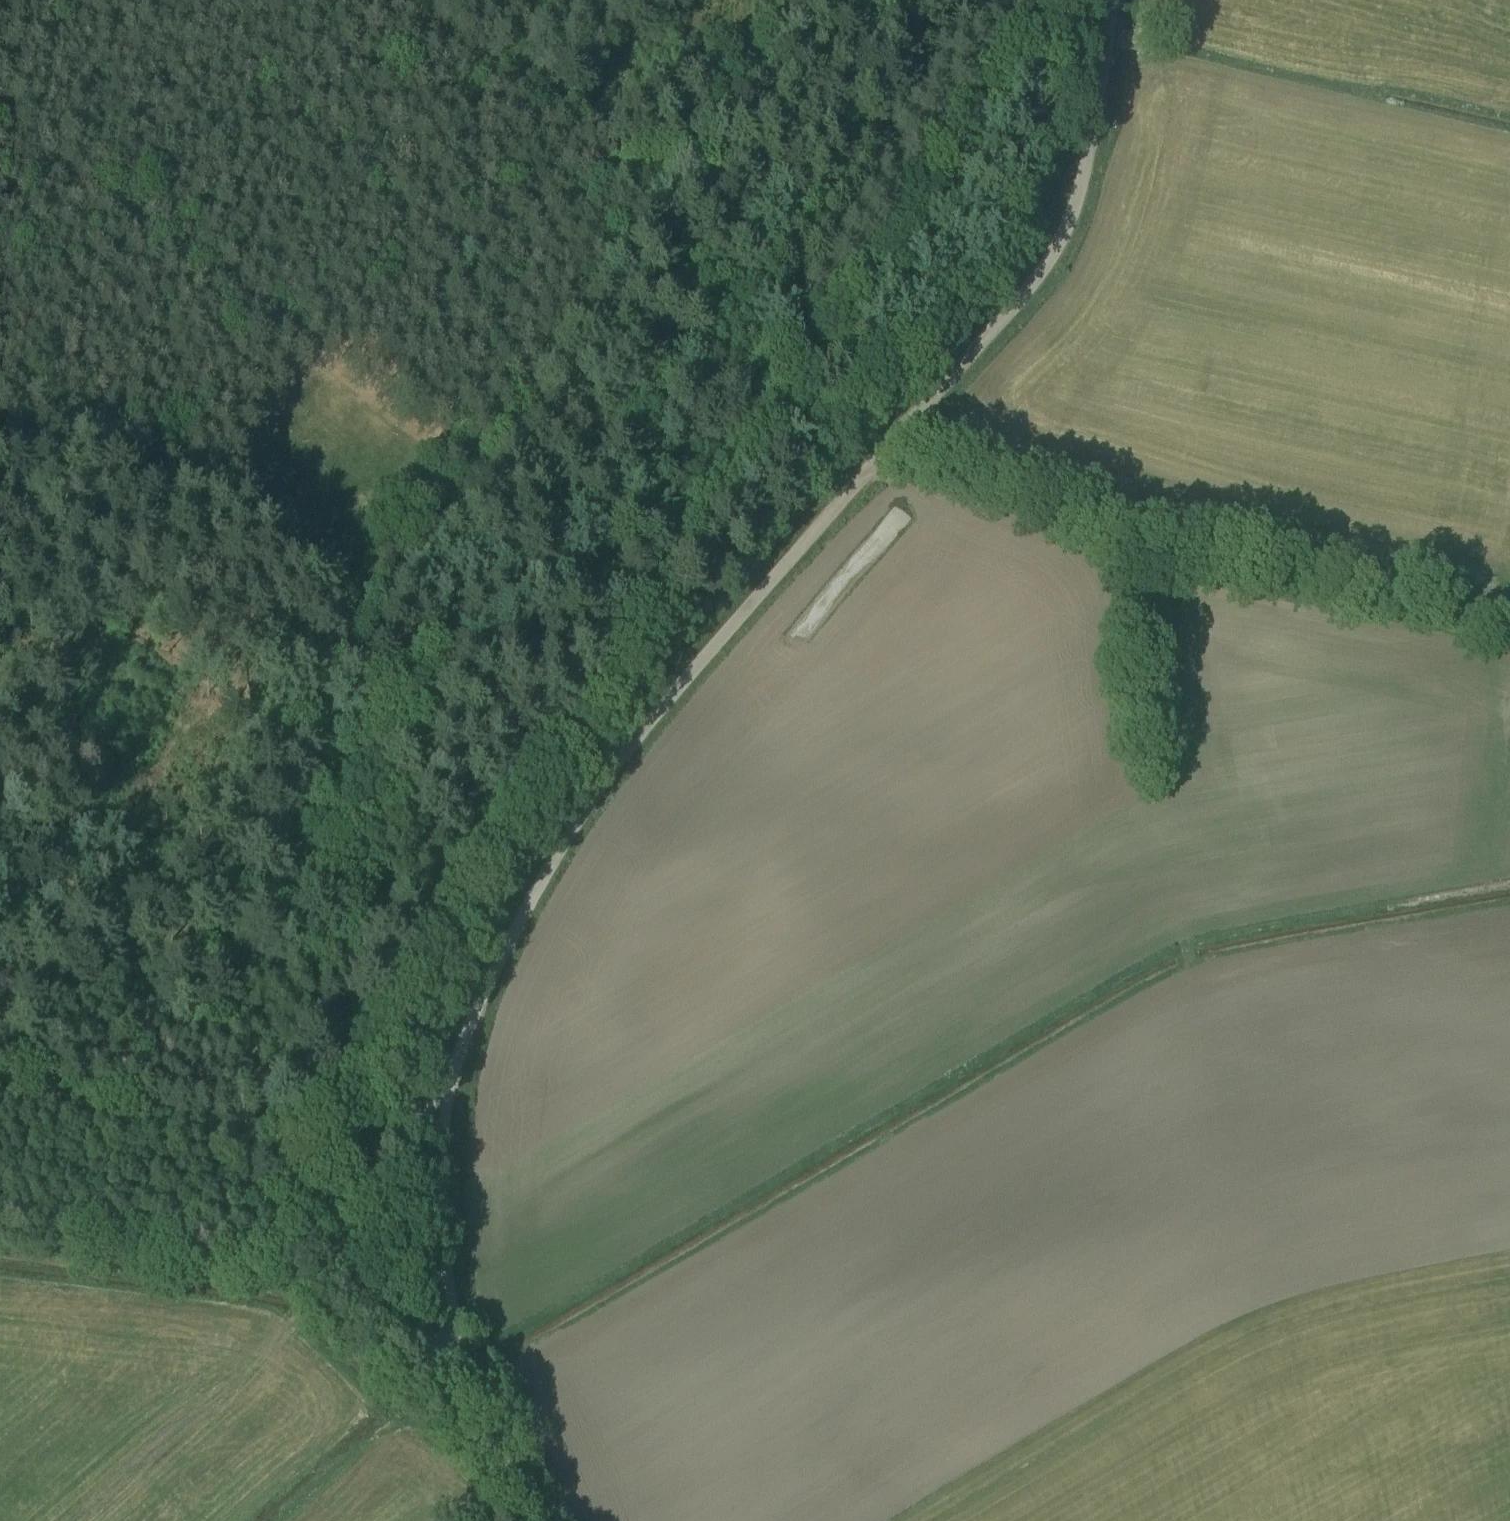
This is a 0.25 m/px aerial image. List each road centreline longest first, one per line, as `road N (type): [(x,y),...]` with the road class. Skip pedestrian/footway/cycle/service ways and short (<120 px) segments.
road 1 (track): [(779,0),(370,636),(247,864),(238,959),(275,1114),(300,1173),(335,1224)]
road 2 (unclassified): [(447,1113),(481,1011),(548,877),(674,695),(1031,291),(1079,184),(1121,0)]
road 3 (unclassified): [(460,1344),(419,1349),(388,1335),(335,1273),(335,1224),(397,1140),(447,1113)]
road 4 (track): [(308,1184),(0,1098)]
road 5 (unclassified): [(460,1344),(441,1255),(447,1113)]
road 6 (track): [(520,1520),(460,1344)]

